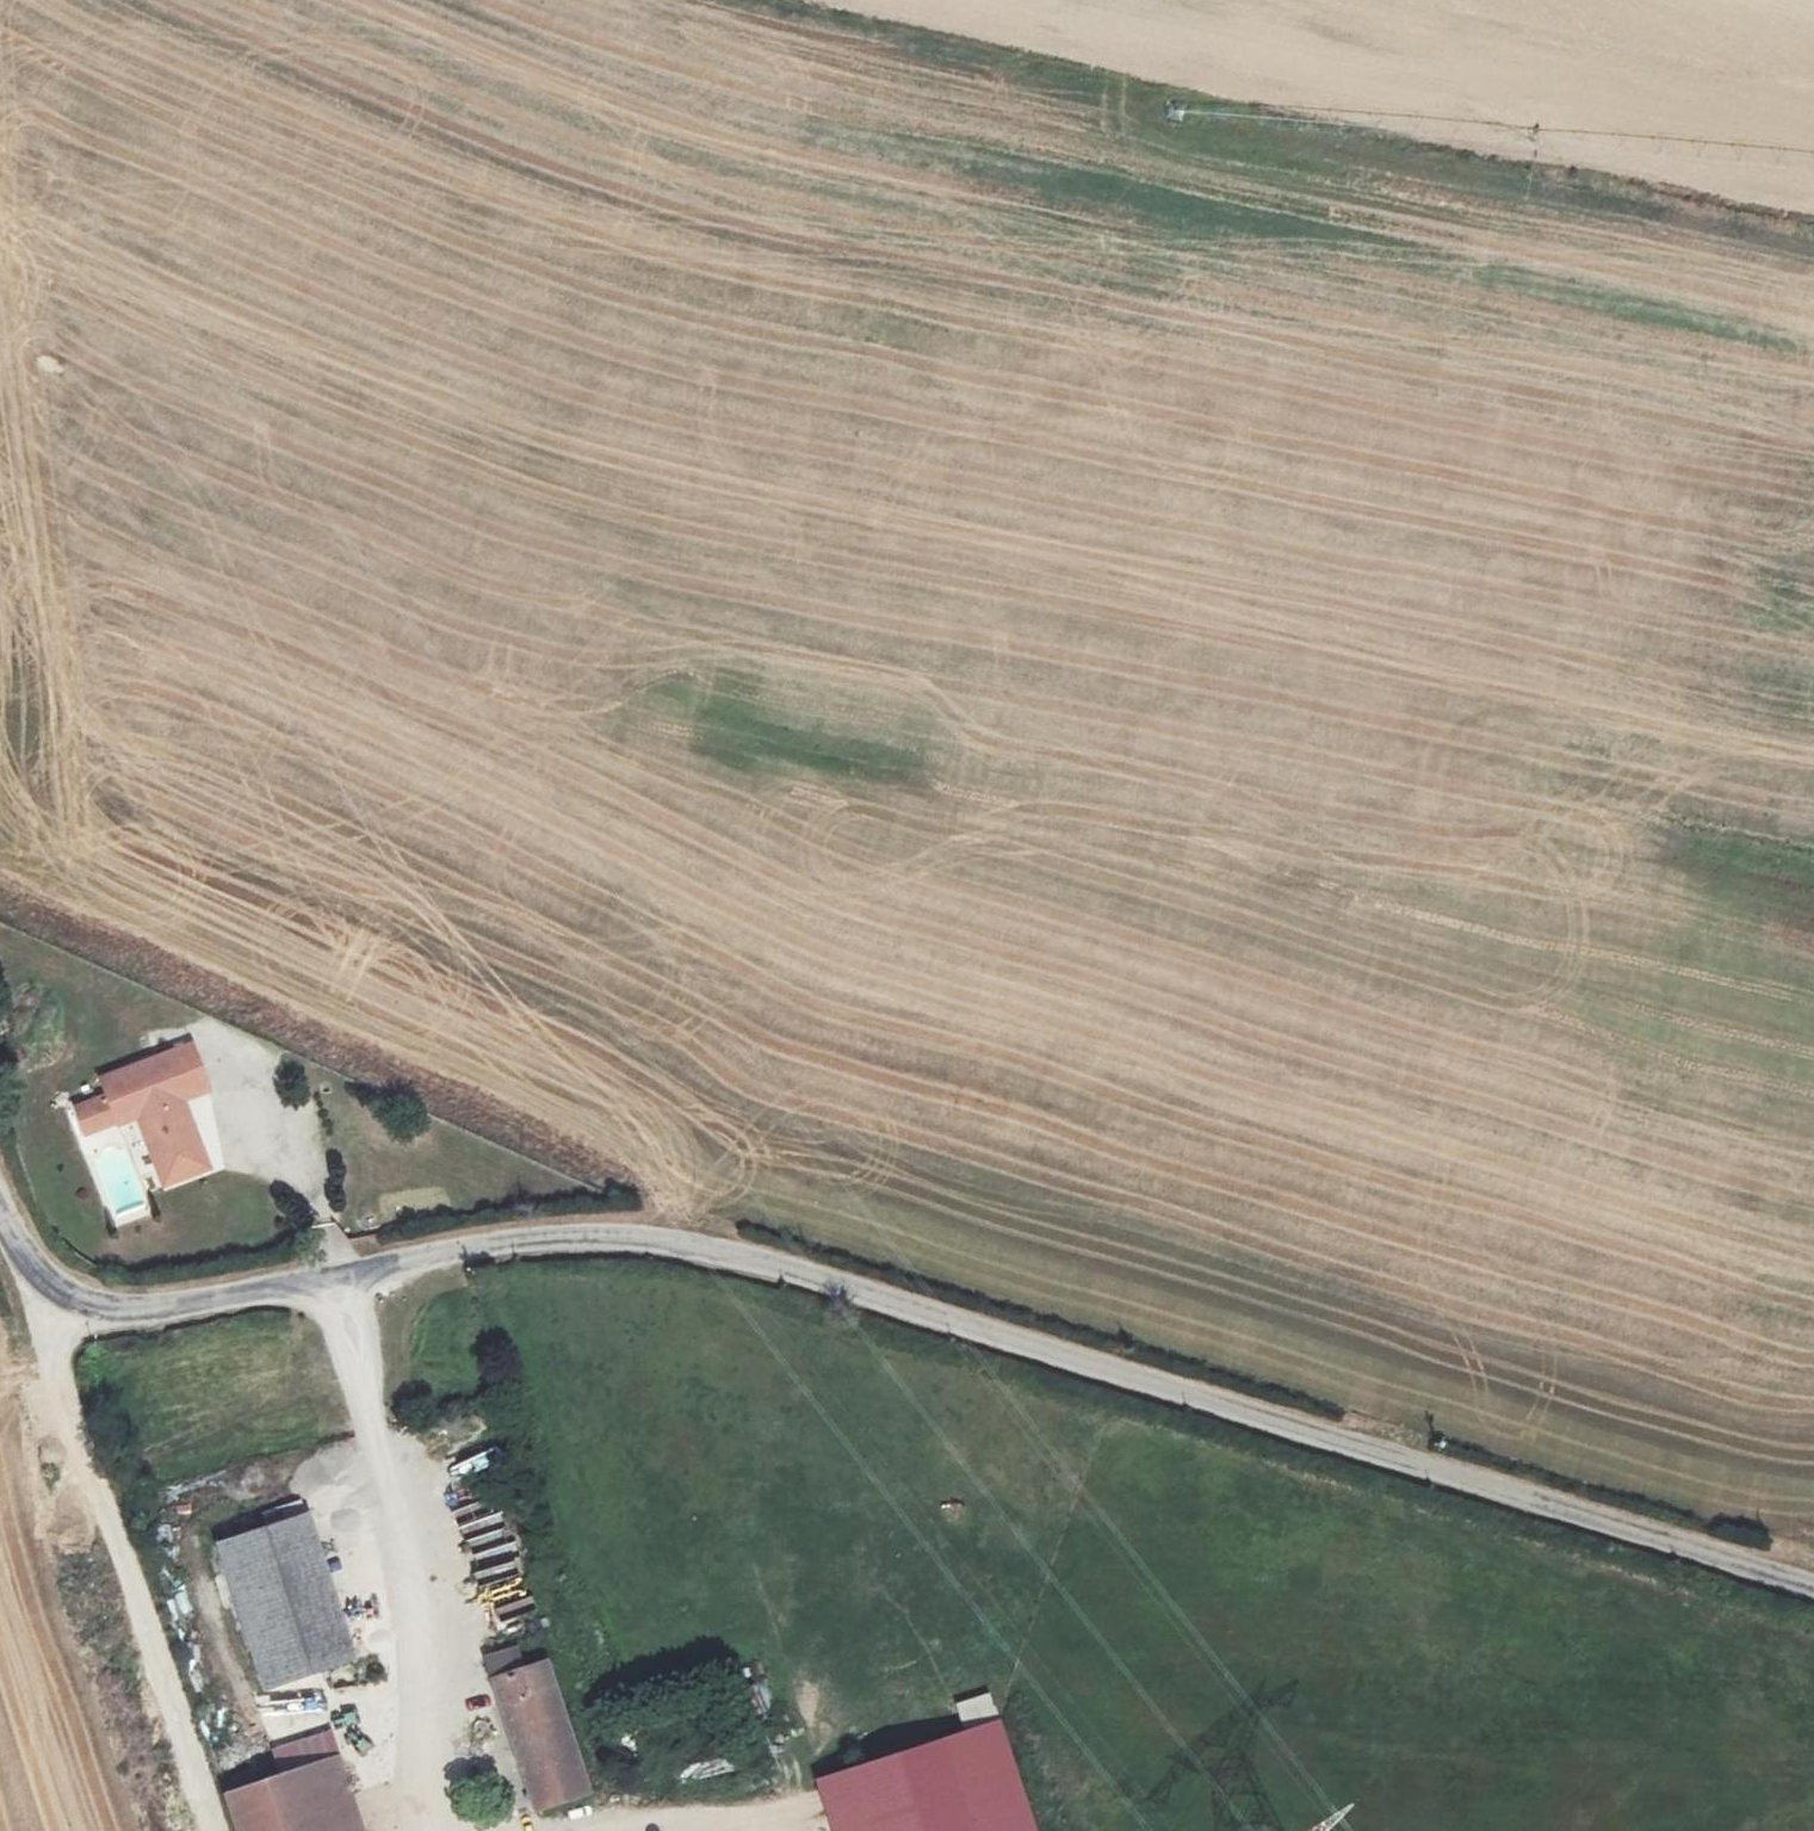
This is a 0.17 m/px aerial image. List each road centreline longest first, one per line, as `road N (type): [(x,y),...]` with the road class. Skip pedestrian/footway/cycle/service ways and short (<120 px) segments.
road 1 (unclassified): [(1813,1576),(751,1258),(669,1243),(538,1242),(142,1311),(94,1308),(49,1287),(23,1260),(0,1211)]
road 2 (track): [(212,1830),(55,1368),(49,1287)]

